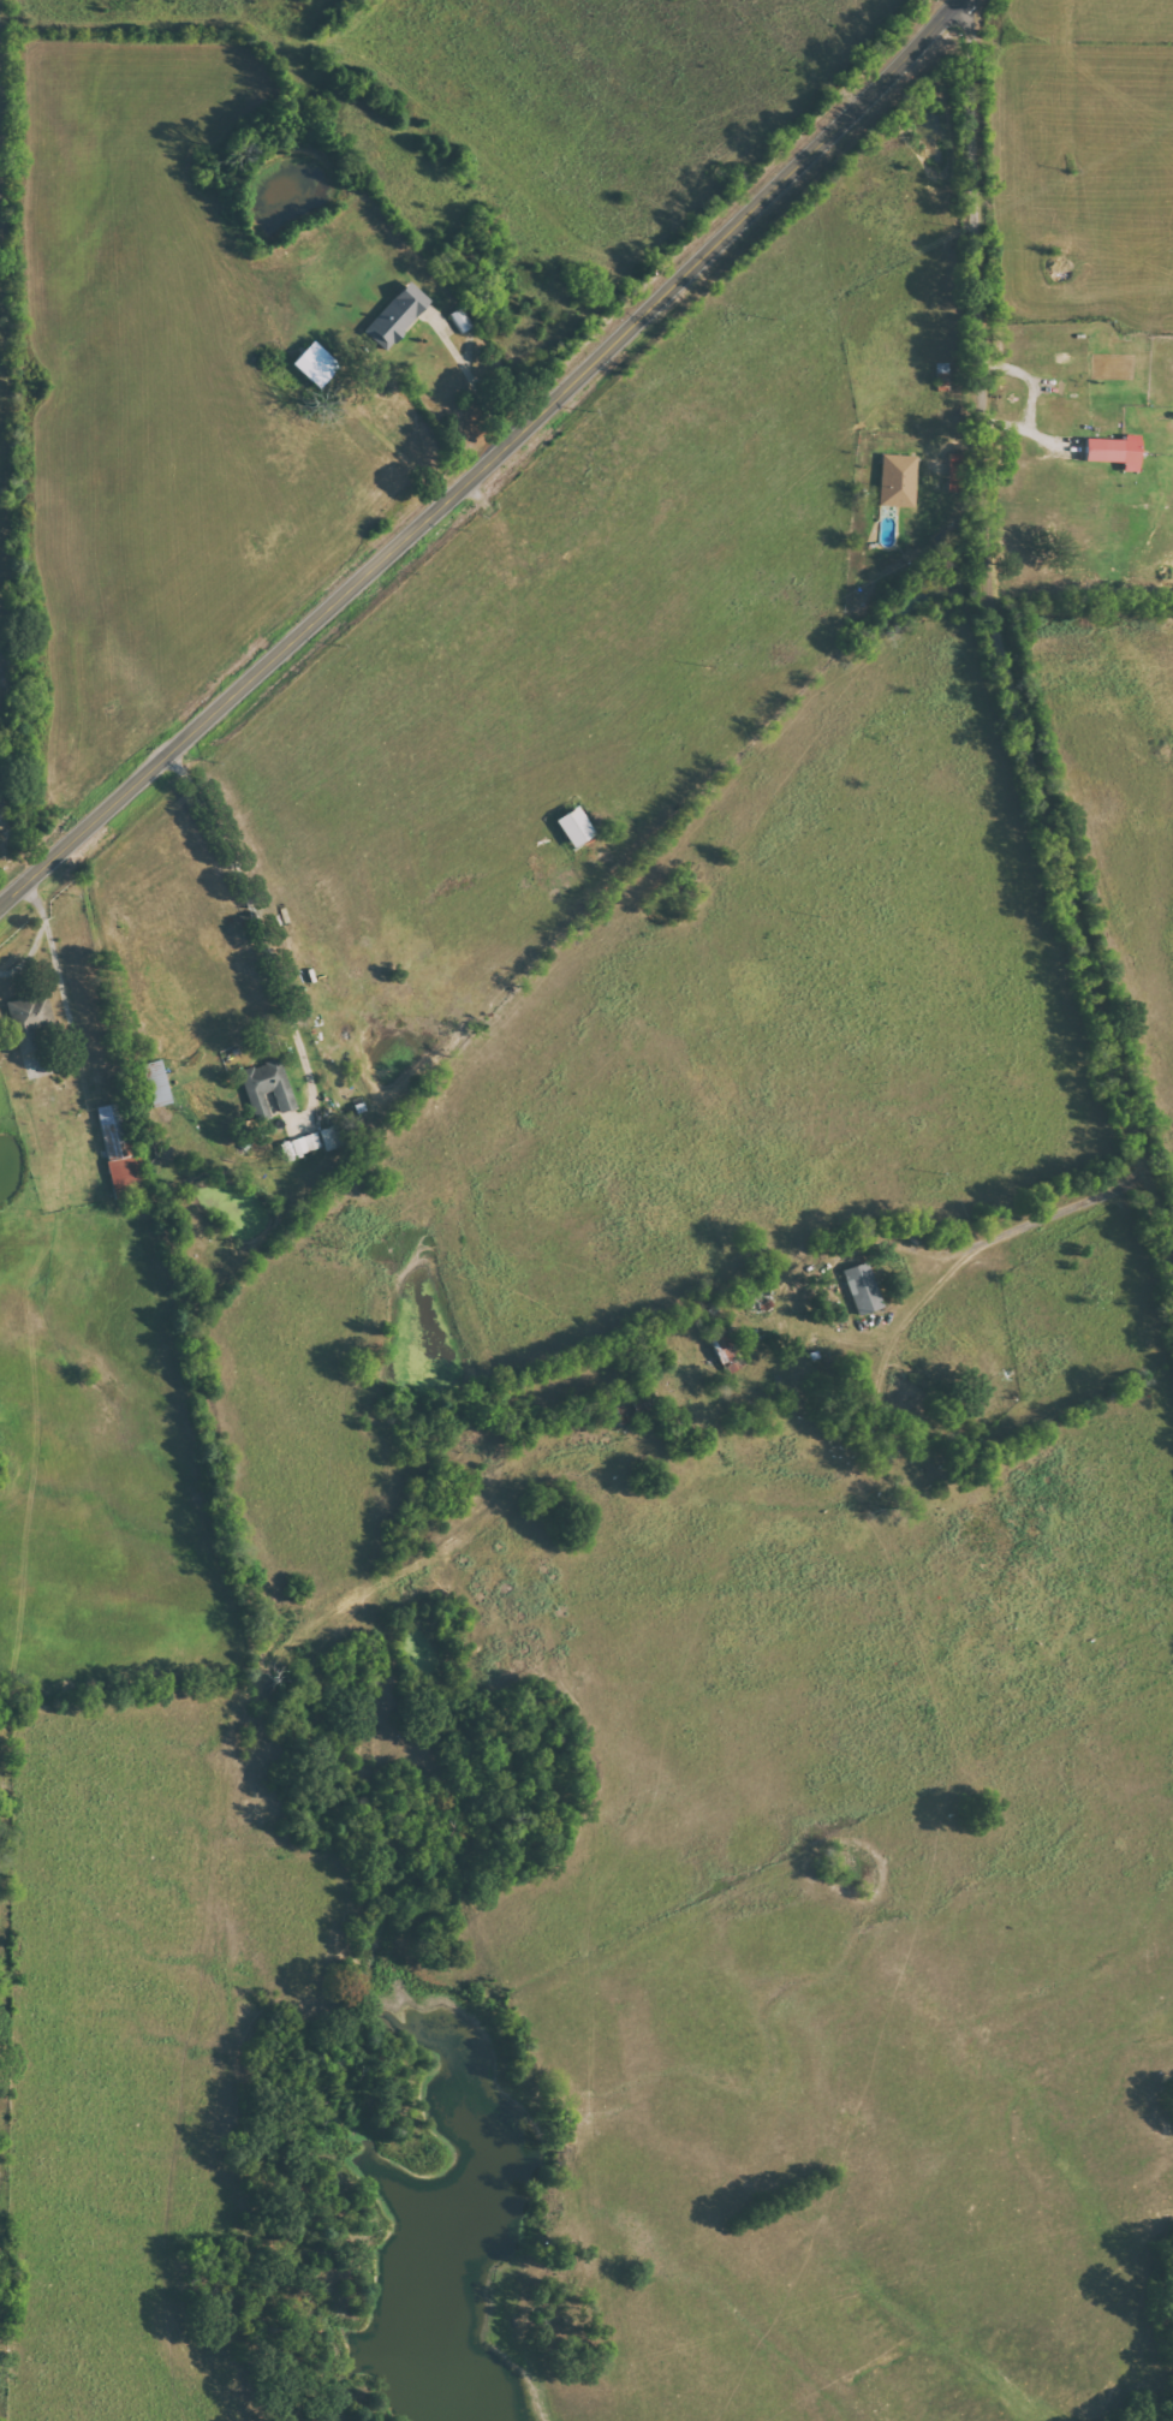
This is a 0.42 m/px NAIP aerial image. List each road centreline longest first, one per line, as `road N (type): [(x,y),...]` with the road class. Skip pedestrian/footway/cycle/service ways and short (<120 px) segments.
road 1 (tertiary): [(0,902),(477,474),(934,40),(964,0)]
road 2 (residential): [(1172,1259),(1010,615),(960,5)]

